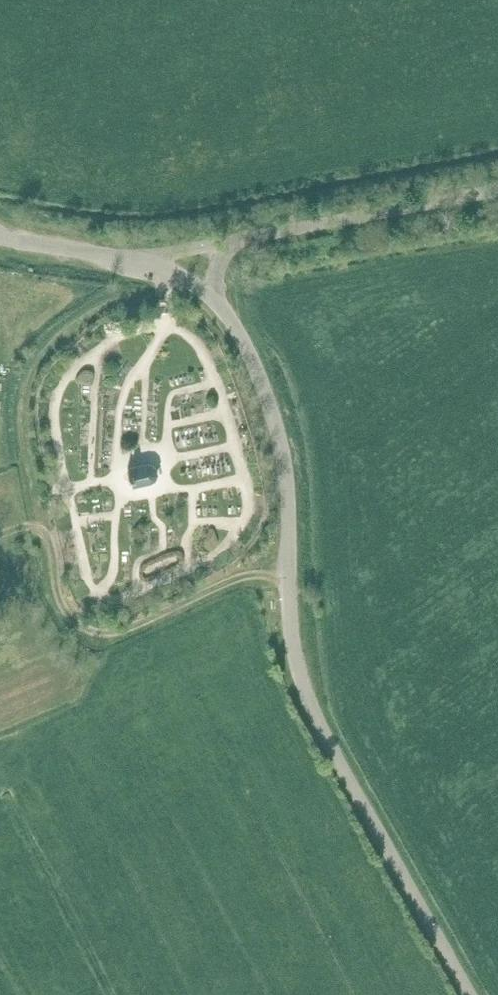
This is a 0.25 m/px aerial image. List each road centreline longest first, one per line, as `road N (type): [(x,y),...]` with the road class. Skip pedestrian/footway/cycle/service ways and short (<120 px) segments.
road 1 (unclassified): [(470,994),(306,697),(293,639),(286,482),(274,420),(242,341),(216,304)]
road 2 (track): [(289,567),(104,634),(66,611),(44,534),(24,528),(0,536)]
road 3 (unclassified): [(237,239),(497,190)]
road 4 (unclassified): [(129,260),(0,238)]

